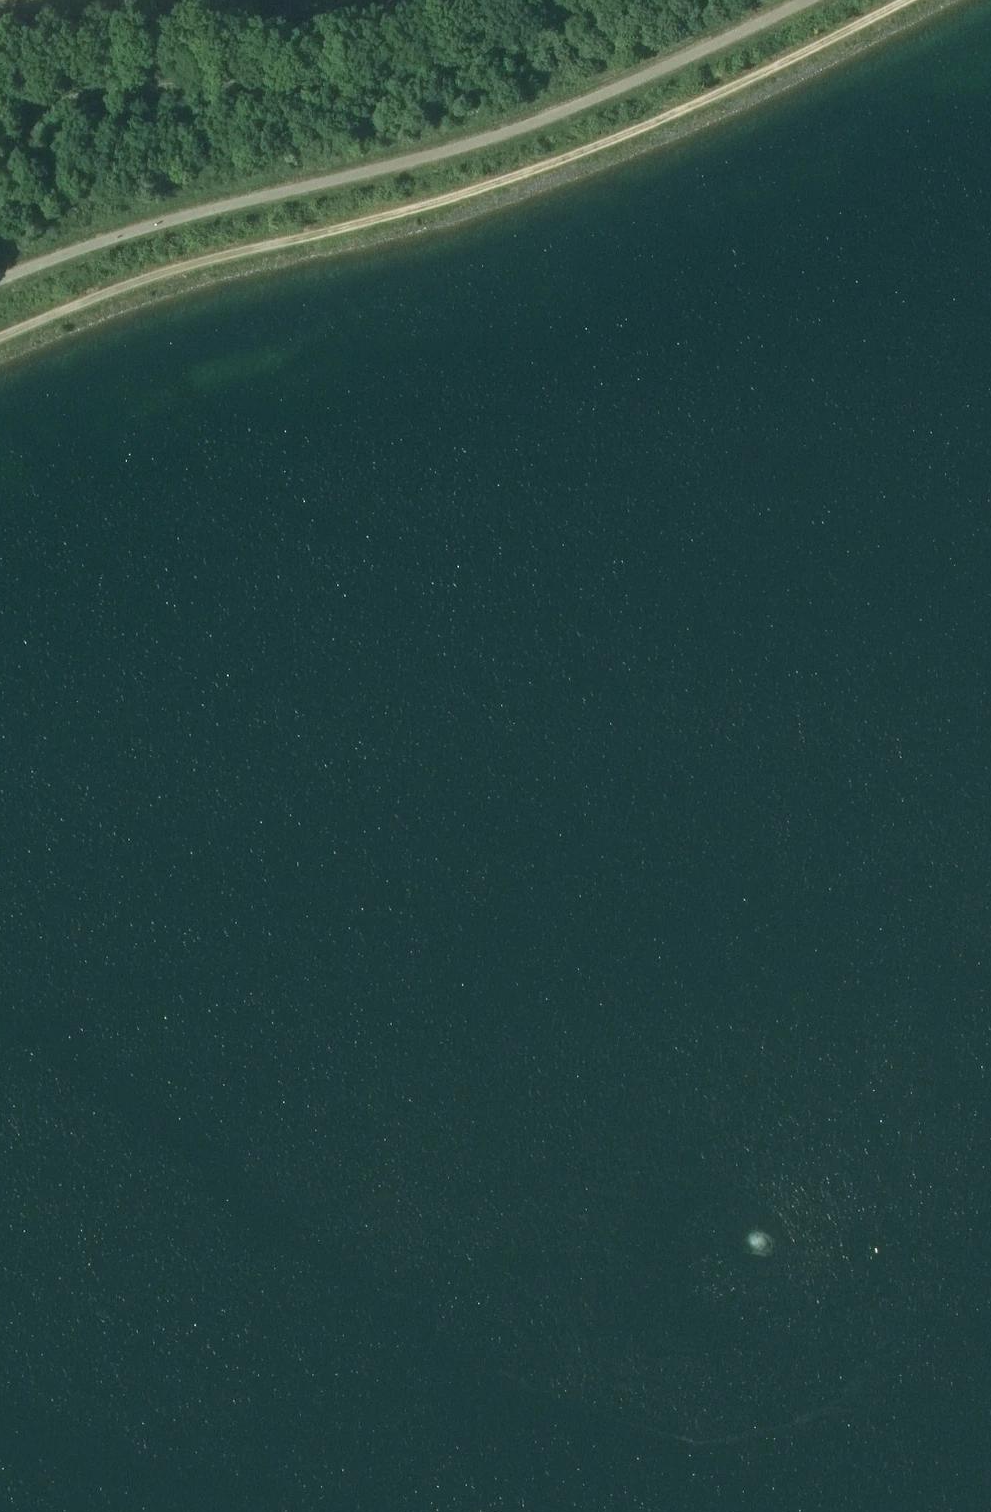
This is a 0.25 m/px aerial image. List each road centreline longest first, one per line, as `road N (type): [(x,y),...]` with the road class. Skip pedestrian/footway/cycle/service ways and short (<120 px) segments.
road 1 (track): [(917,0),(694,109),(436,207),(224,255),(74,299),(0,333)]

